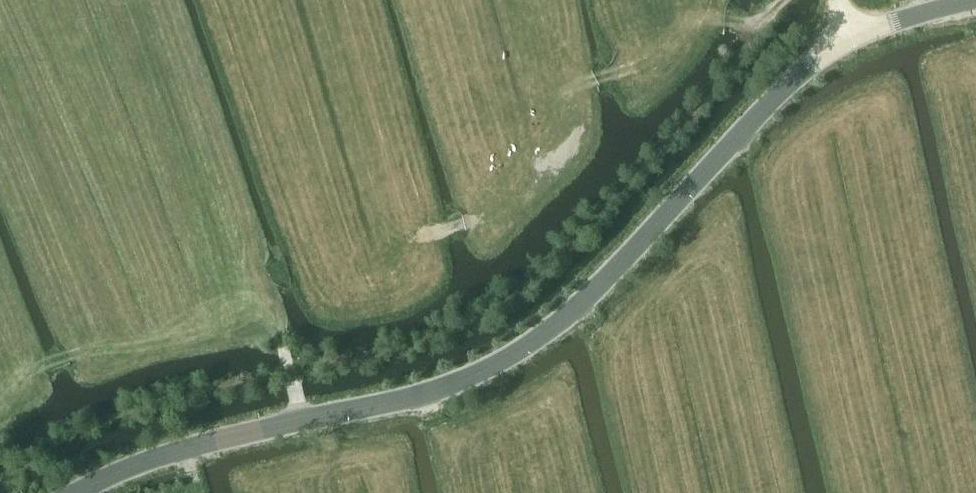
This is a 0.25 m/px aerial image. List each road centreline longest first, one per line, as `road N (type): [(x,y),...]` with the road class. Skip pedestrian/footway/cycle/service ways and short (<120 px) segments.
road 1 (tertiary): [(79,492),(237,436),(417,399),(546,335),(768,105),(850,34)]
road 2 (track): [(269,277),(477,222),(582,83),(639,67),(697,19),(767,19)]
road 3 (track): [(0,400),(28,373),(73,351),(269,277),(302,420)]
road 4 (tertiary): [(850,34),(972,0)]

